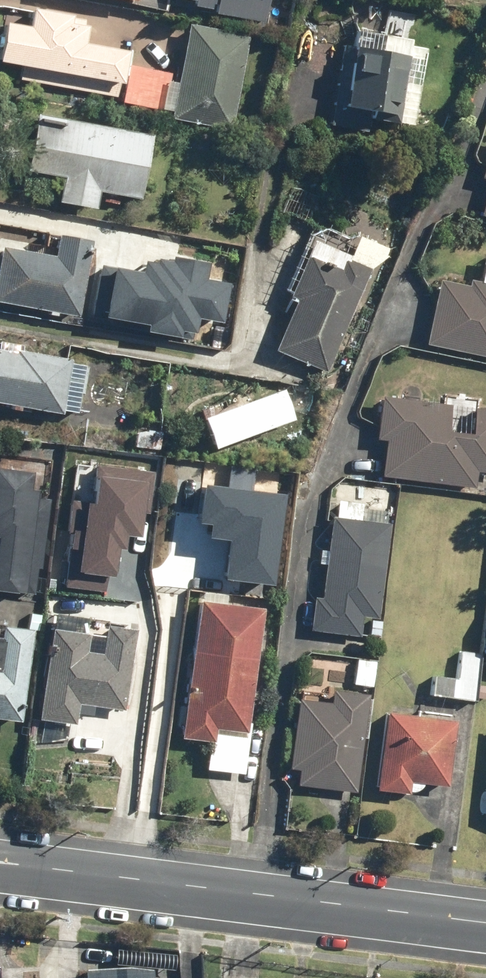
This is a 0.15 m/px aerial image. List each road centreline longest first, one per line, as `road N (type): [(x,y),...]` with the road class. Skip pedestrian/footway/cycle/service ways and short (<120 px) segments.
road 1 (residential): [(485,921),(19,865)]

